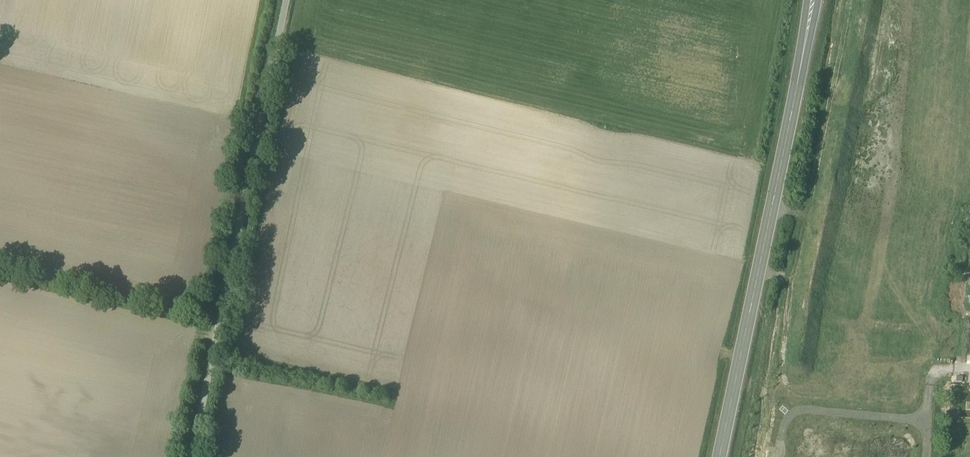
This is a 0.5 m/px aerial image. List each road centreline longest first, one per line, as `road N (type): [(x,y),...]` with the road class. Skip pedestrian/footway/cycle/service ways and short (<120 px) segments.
road 1 (unclassified): [(288,0),(192,456)]
road 2 (primary): [(719,456),(812,0)]

